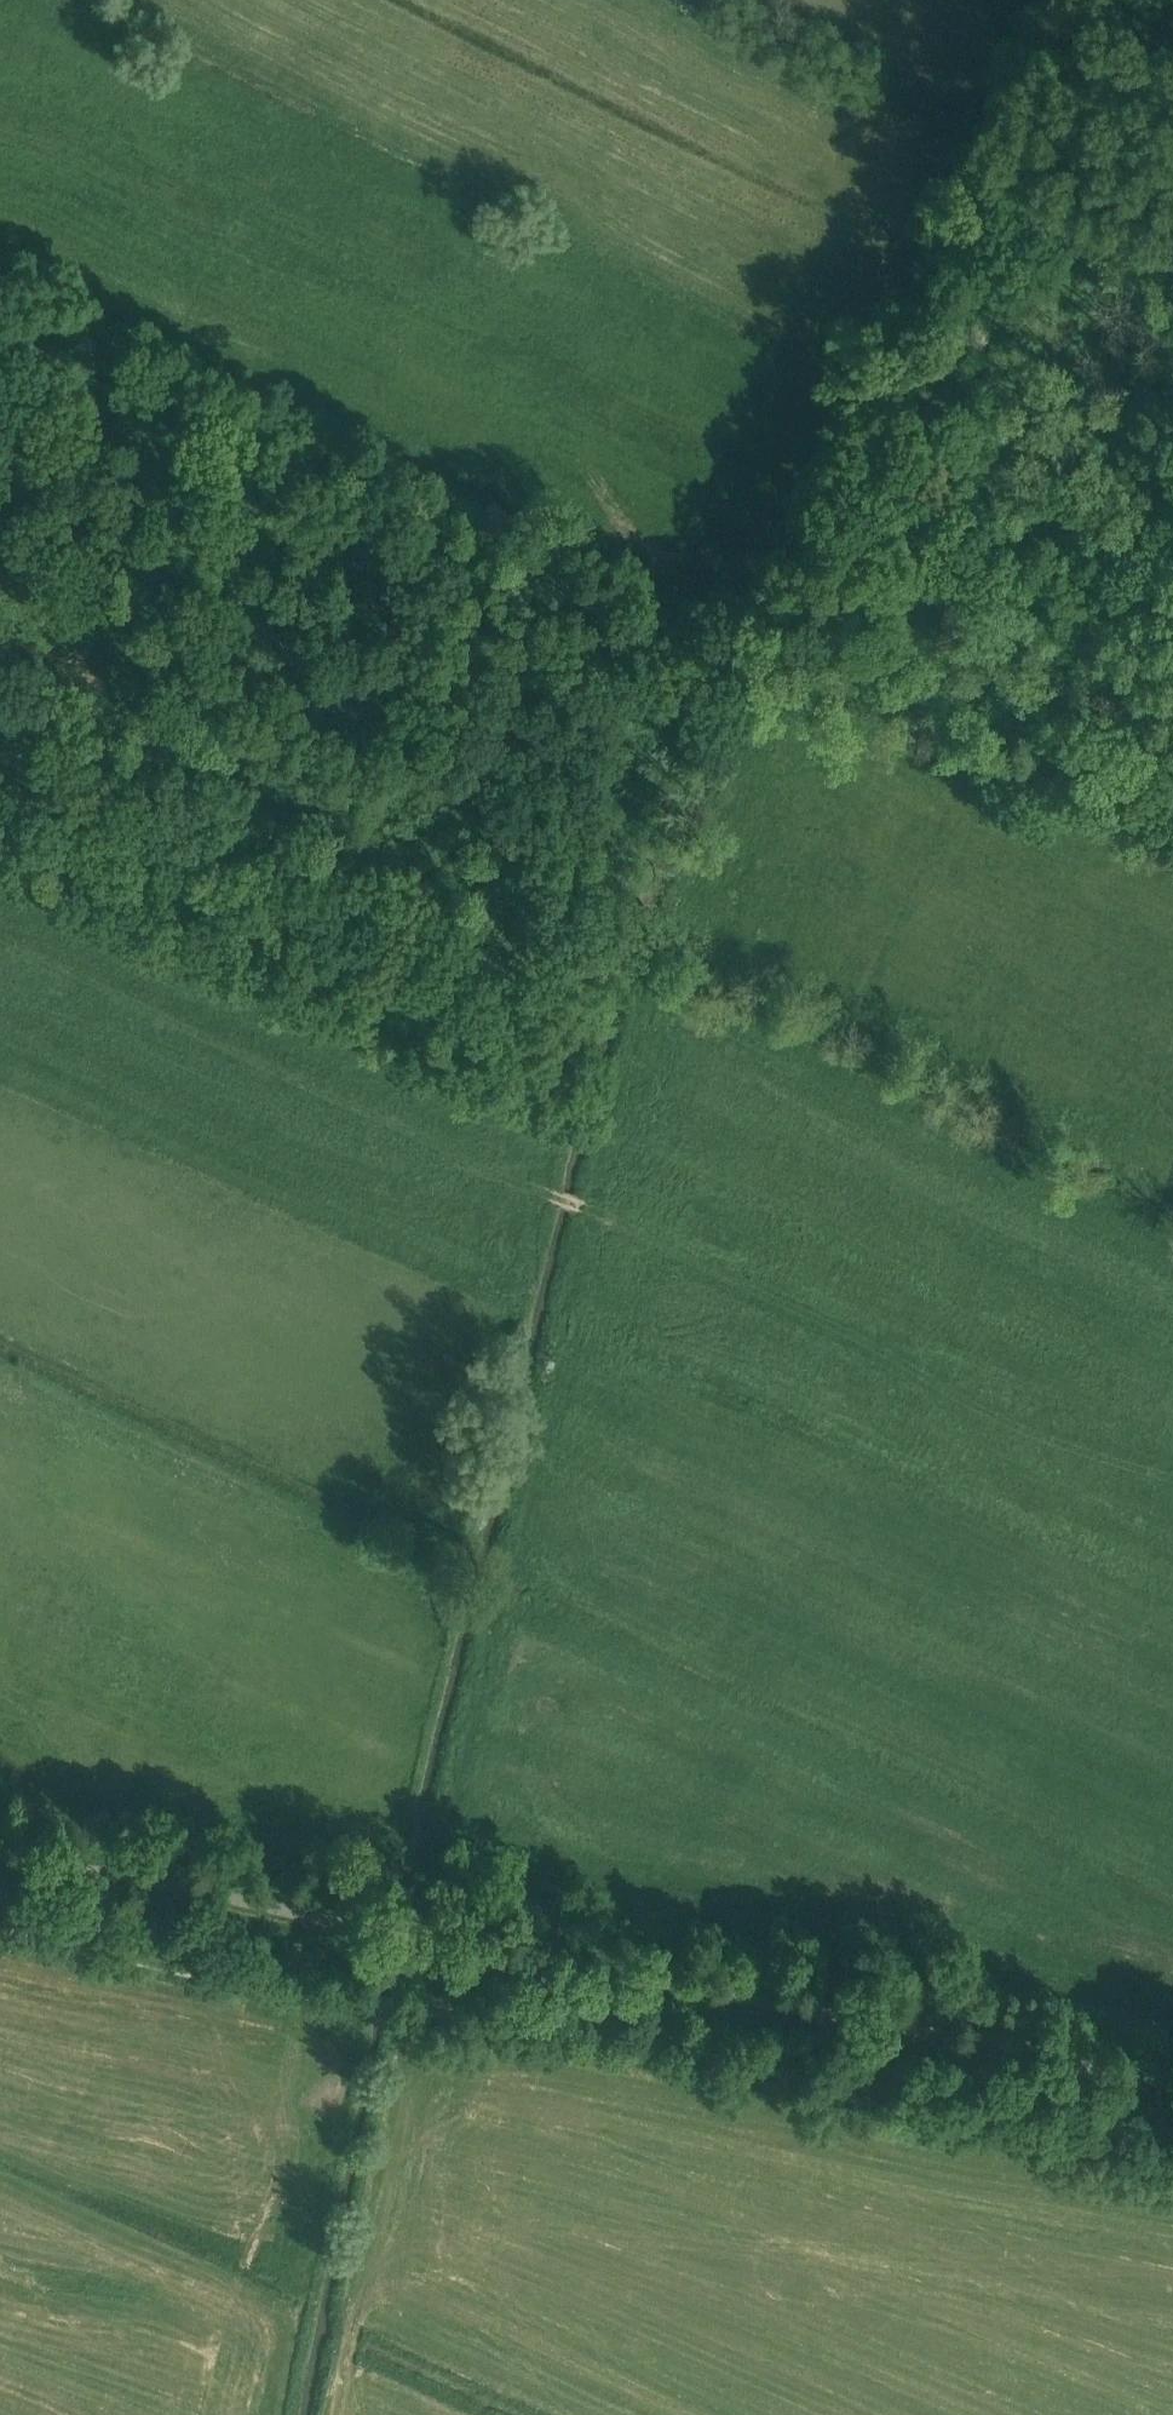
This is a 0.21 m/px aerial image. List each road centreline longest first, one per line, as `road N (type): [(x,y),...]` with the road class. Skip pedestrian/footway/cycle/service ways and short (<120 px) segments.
road 1 (track): [(0,1935),(1172,2148)]
road 2 (track): [(506,1599),(0,1364)]

